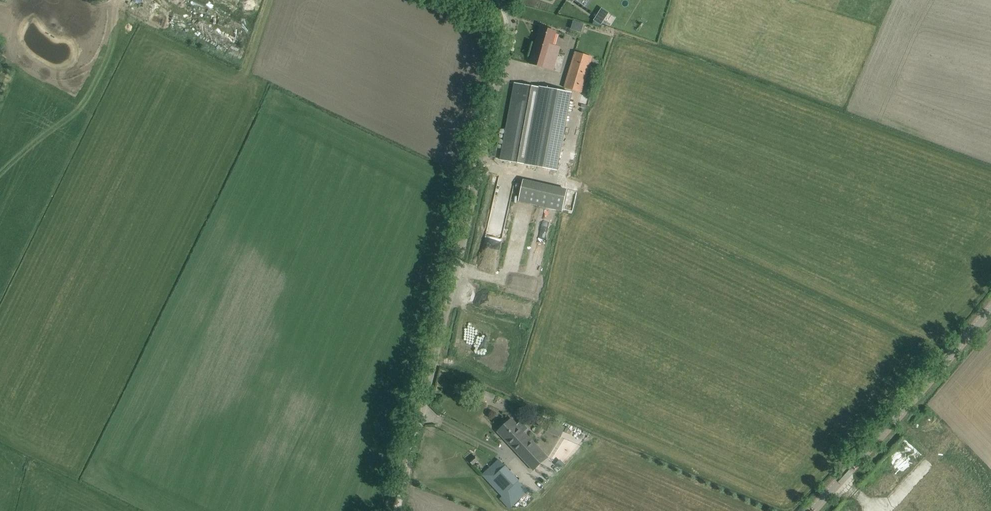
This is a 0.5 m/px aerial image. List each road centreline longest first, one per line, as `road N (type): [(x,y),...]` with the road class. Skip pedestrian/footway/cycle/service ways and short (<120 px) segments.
road 1 (unclassified): [(427,391),(477,214),(507,60),(508,17),(500,0)]
road 2 (tertiary): [(819,510),(990,311)]
road 3 (track): [(427,391),(395,510)]

